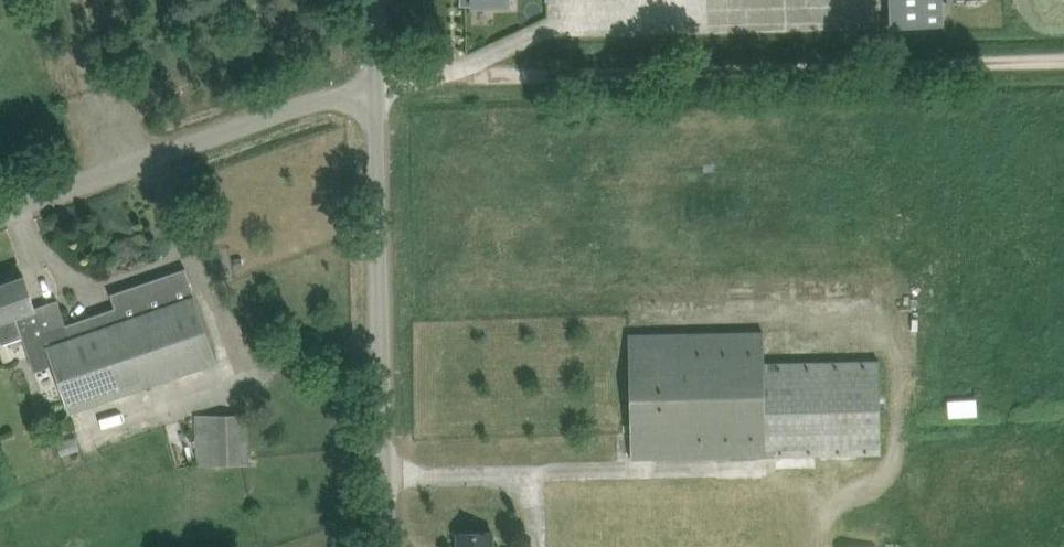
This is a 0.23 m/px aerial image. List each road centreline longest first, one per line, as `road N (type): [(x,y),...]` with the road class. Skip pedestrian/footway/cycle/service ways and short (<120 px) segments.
road 1 (track): [(1063,68),(416,82),(381,91)]
road 2 (unclassified): [(392,546),(381,91)]
road 3 (unclassified): [(0,214),(328,100),(381,91)]

